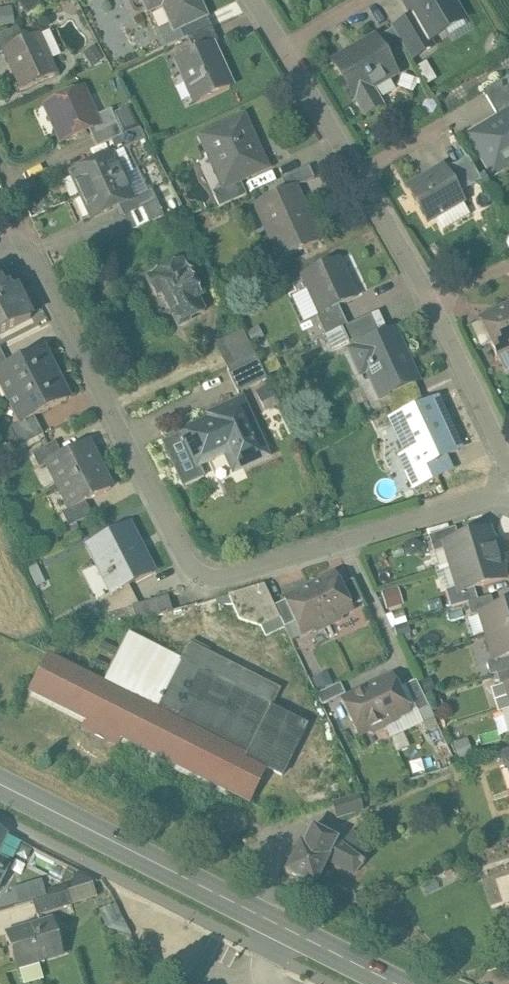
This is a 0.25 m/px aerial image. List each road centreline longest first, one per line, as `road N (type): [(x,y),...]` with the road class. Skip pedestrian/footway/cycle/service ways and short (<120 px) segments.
road 1 (residential): [(508,488),(249,567),(208,567),(181,537),(40,262),(28,250),(0,249)]
road 2 (primary): [(0,783),(404,983)]
road 3 (residential): [(508,455),(427,295)]
road 4 (residential): [(362,173),(280,41)]
road 5 (residential): [(427,295),(362,173)]

